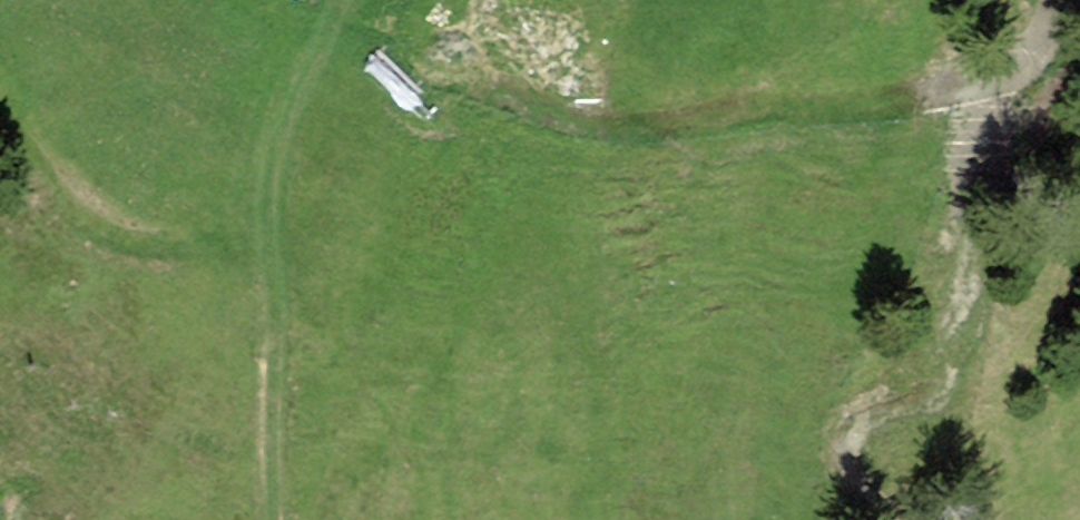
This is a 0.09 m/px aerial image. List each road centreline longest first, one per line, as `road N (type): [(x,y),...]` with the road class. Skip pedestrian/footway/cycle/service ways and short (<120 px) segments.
road 1 (track): [(331,17),(390,38),(449,82),(555,121),(654,130),(756,110),(808,112),(974,86)]
road 2 (track): [(336,0),(283,129),(269,193),(273,519)]
road 3 (track): [(271,237),(189,251),(105,239),(45,183),(0,112)]
road 4 (track): [(974,86),(1020,72),(1065,0)]

